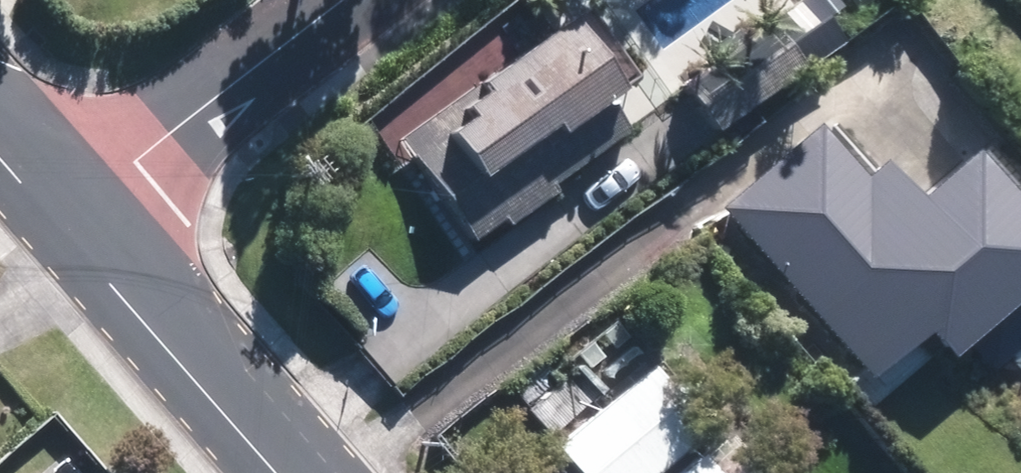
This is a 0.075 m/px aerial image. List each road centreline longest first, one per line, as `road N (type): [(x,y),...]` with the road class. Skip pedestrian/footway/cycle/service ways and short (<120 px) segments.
road 1 (residential): [(356,0),(65,225)]
road 2 (tertiary): [(65,225),(282,472)]

